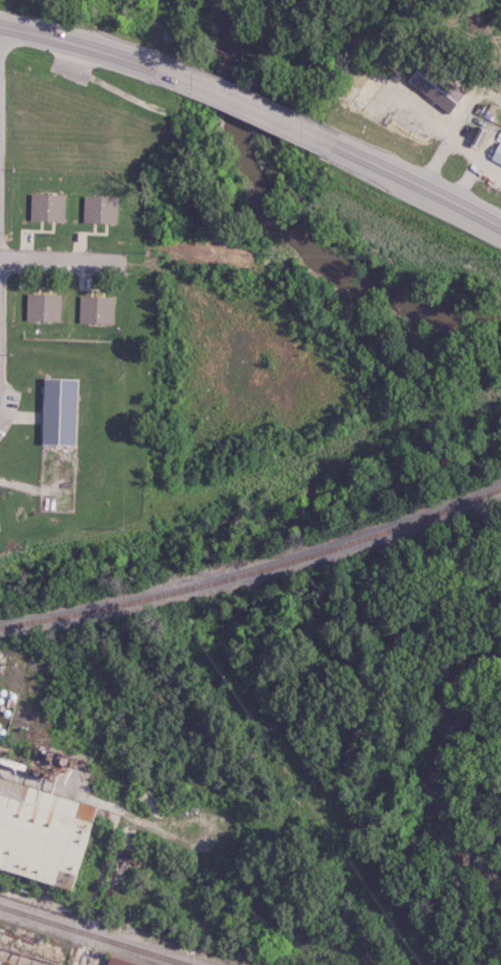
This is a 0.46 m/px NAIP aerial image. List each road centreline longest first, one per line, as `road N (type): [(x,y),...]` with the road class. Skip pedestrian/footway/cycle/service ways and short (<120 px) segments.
road 1 (primary): [(500,232),(323,142)]
road 2 (primary): [(323,142),(154,63)]
road 3 (residential): [(166,270),(127,260),(0,257)]
road 4 (primary): [(154,63),(0,23)]

